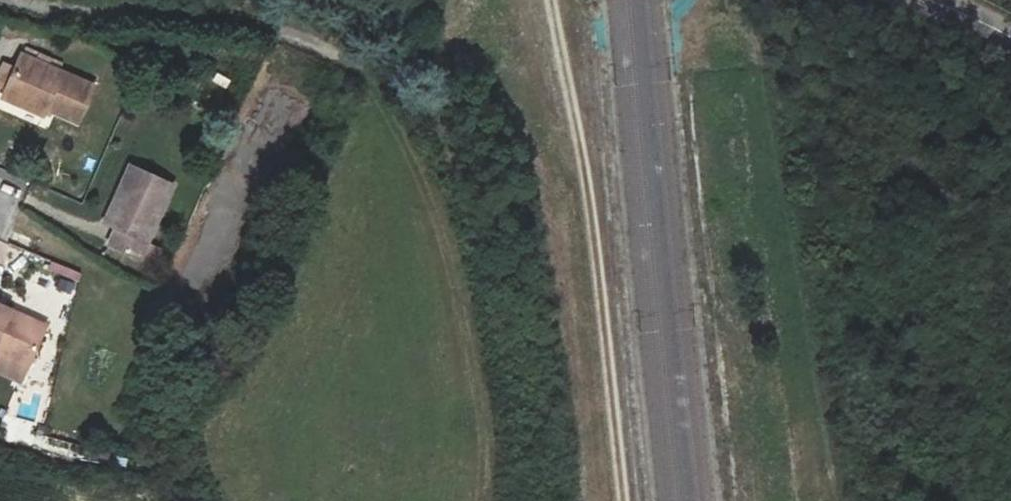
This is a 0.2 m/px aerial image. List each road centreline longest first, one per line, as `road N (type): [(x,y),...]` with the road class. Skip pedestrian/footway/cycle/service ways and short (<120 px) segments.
road 1 (track): [(625,500),(592,210),(550,0)]

